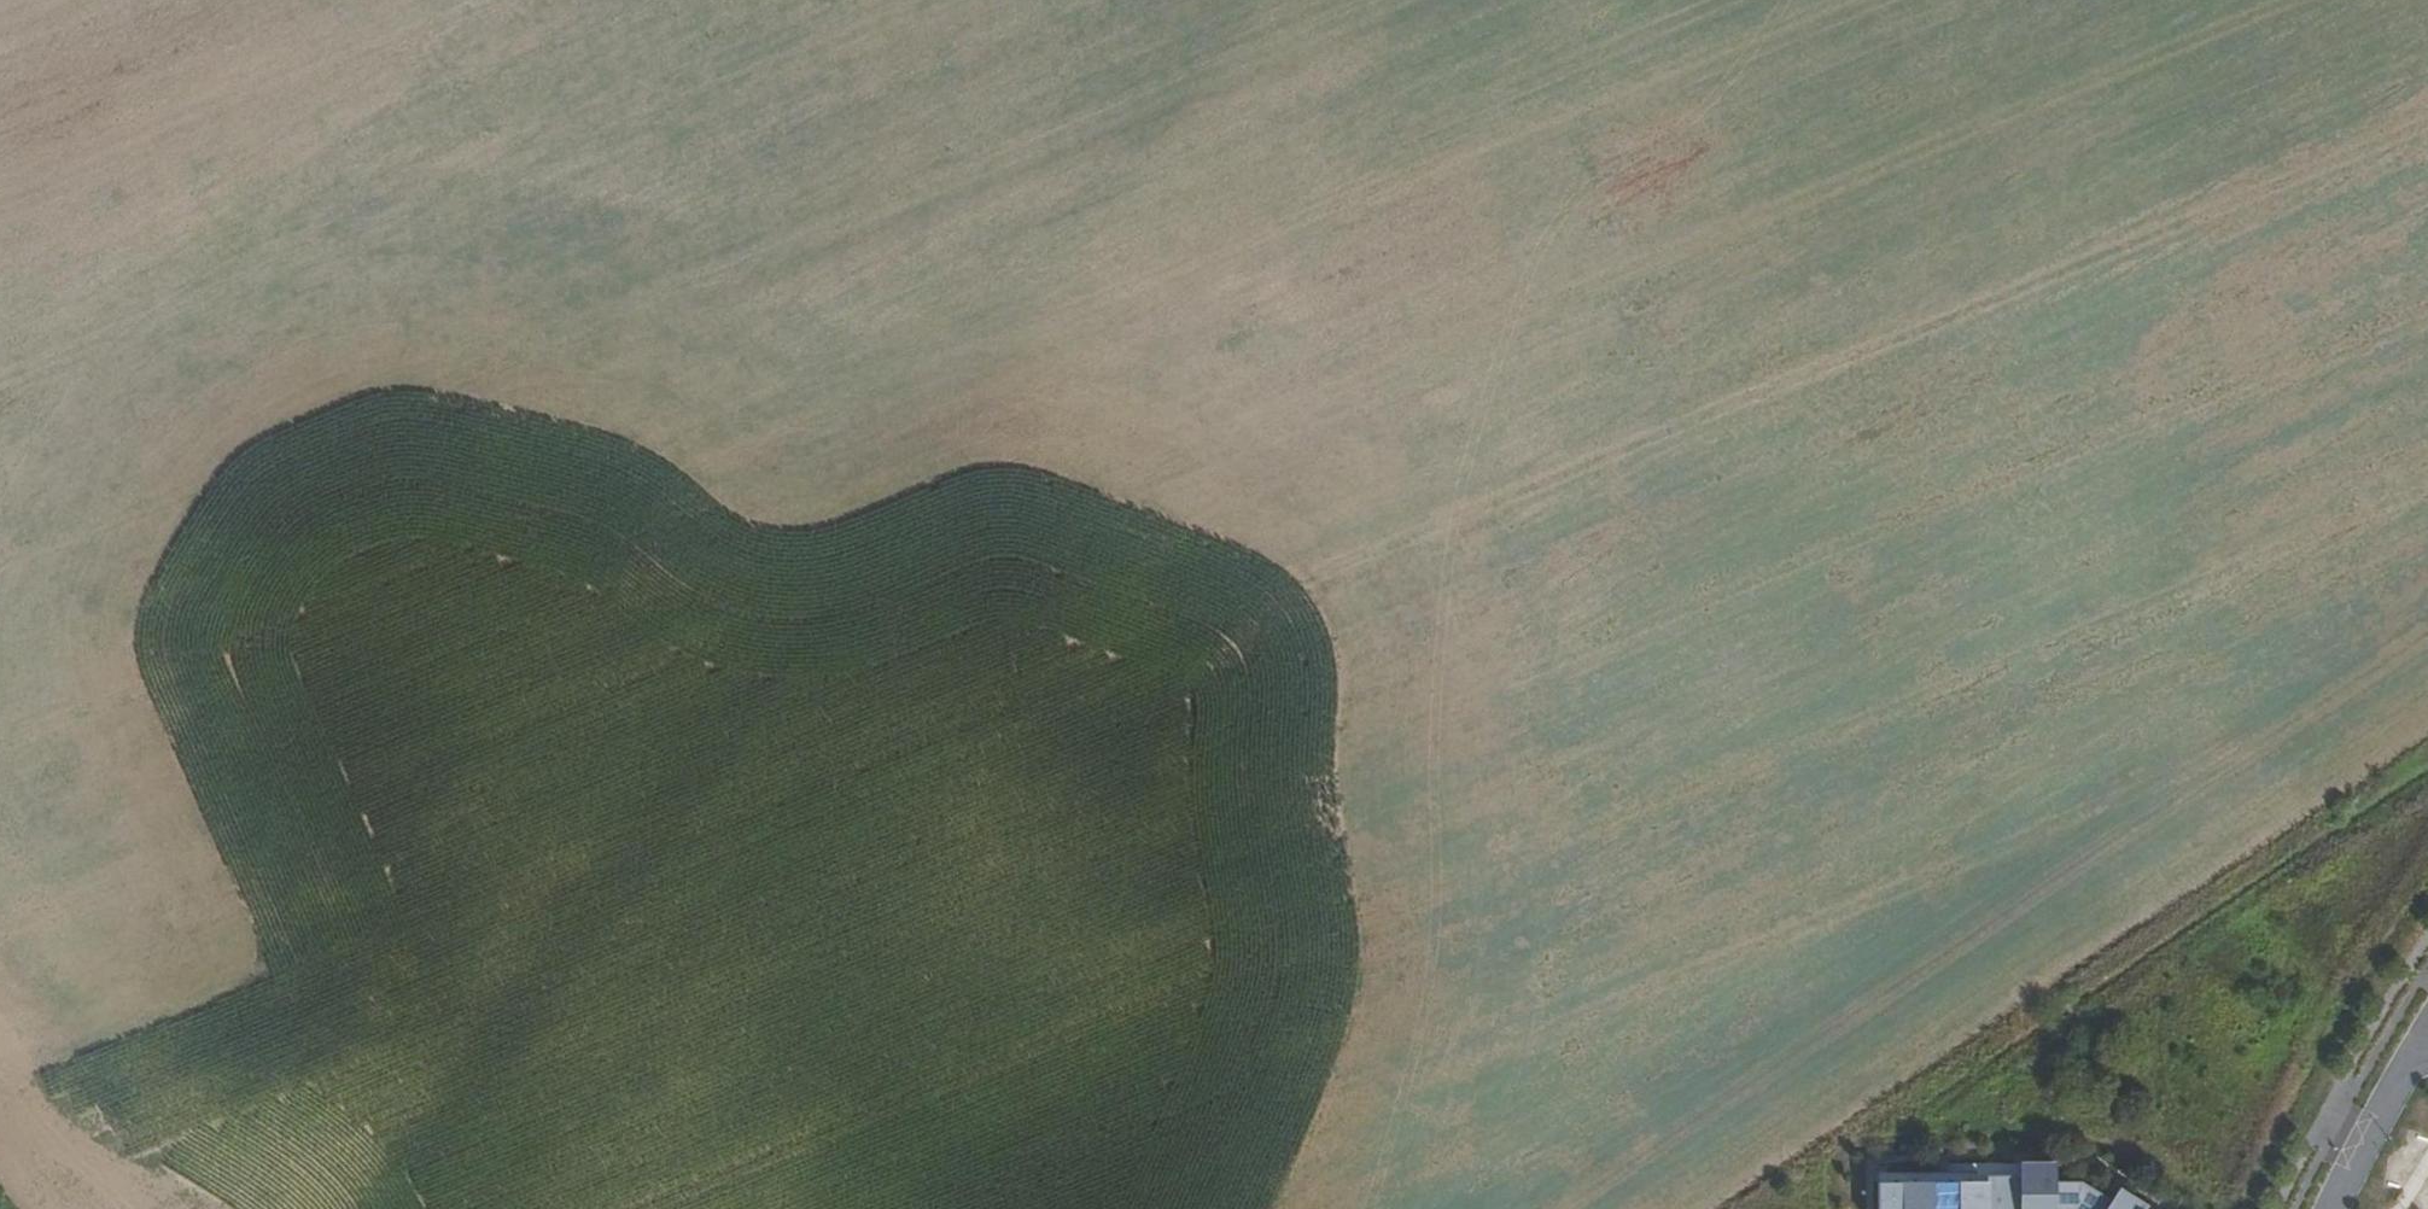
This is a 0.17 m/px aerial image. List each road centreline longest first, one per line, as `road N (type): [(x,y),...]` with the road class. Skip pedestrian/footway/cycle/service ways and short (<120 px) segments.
road 1 (residential): [(2334,1208),(2424,1041)]

